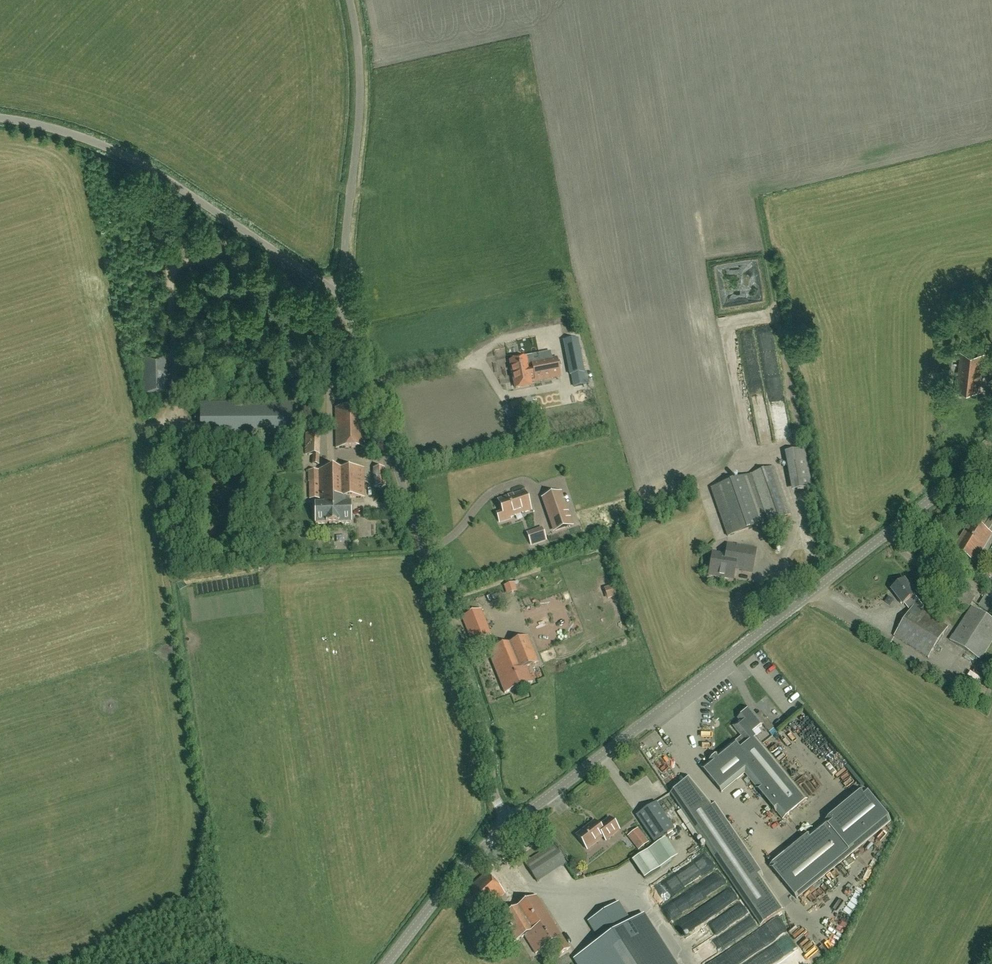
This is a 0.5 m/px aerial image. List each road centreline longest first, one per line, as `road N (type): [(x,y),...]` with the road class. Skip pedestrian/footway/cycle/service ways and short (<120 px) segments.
road 1 (tertiary): [(510,825),(991,454)]
road 2 (unclassified): [(510,825),(494,795),(489,740),(338,288)]
road 3 (unclassified): [(338,288),(311,282),(220,208),(115,150),(0,120)]
road 4 (unclassified): [(338,288),(359,112),(348,0)]
road 5 (tertiary): [(386,963),(510,825)]

